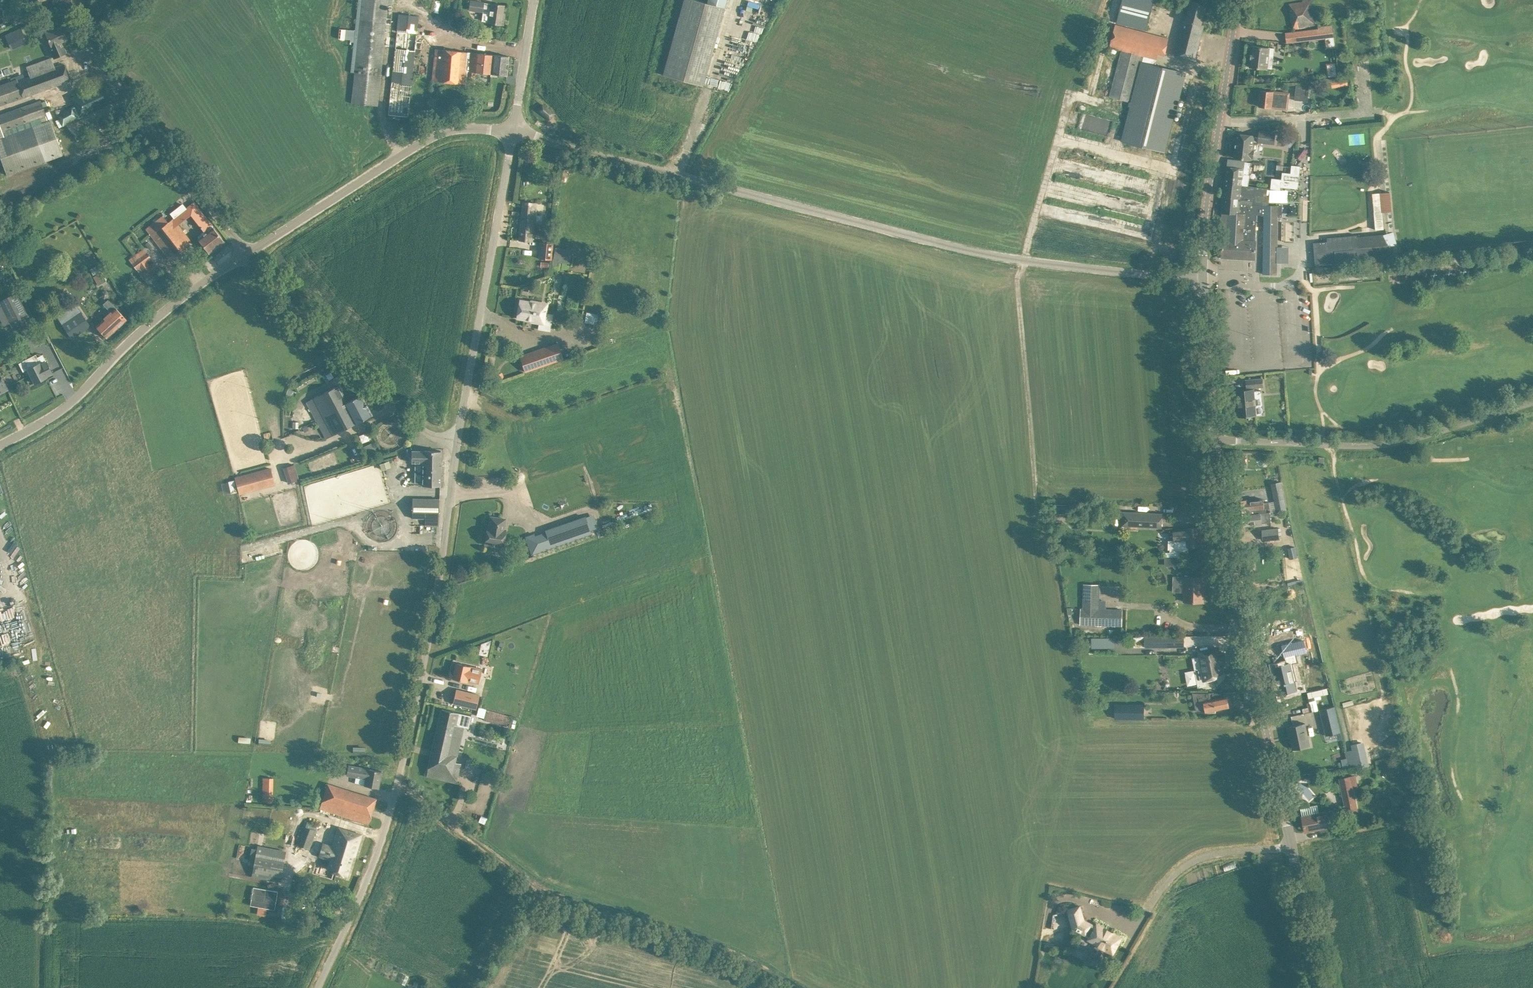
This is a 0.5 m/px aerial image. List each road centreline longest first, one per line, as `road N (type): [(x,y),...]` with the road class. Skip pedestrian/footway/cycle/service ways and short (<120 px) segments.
road 1 (unclassified): [(1202,279),(954,247),(513,131)]
road 2 (unclassified): [(318,987),(373,864),(400,772),(457,442)]
road 3 (track): [(796,987),(729,952),(533,883),(398,781)]
road 4 (tertiary): [(1291,846),(1229,552),(1215,439)]
road 5 (unclassified): [(1215,439),(1393,443),(1532,402)]
road 6 (unclassified): [(457,442),(513,131)]
road 7 (unclassified): [(0,445),(61,410),(149,324),(247,254)]
road 8 (unclassified): [(247,254),(112,80),(77,0)]
road 9 (unclassified): [(247,254),(430,138),(466,128),(513,131)]
road 10 (unclassified): [(457,442),(431,435),(367,384),(247,254)]
road 11 (tertiary): [(1202,279),(1237,0)]
road 12 (unclassified): [(1148,910),(1193,861),(1291,846)]
road 13 (tertiary): [(1215,439),(1202,279)]
road 14 (tertiary): [(1323,987),(1291,846)]
road 15 (unclassified): [(513,131),(534,0)]

